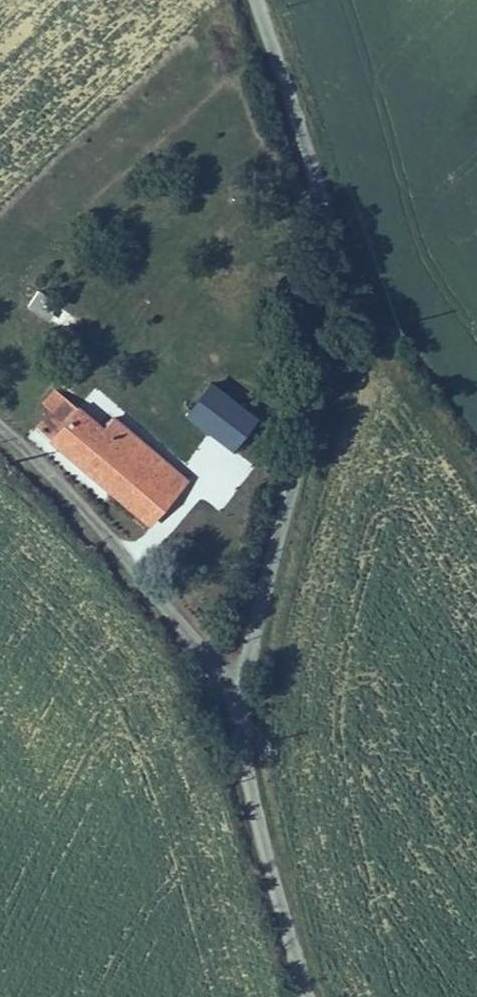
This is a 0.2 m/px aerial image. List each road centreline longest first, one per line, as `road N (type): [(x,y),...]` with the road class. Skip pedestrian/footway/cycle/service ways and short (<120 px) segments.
road 1 (tertiary): [(240,698),(323,347),(305,196),(252,0)]
road 2 (tertiary): [(240,698),(272,884),(303,996)]

